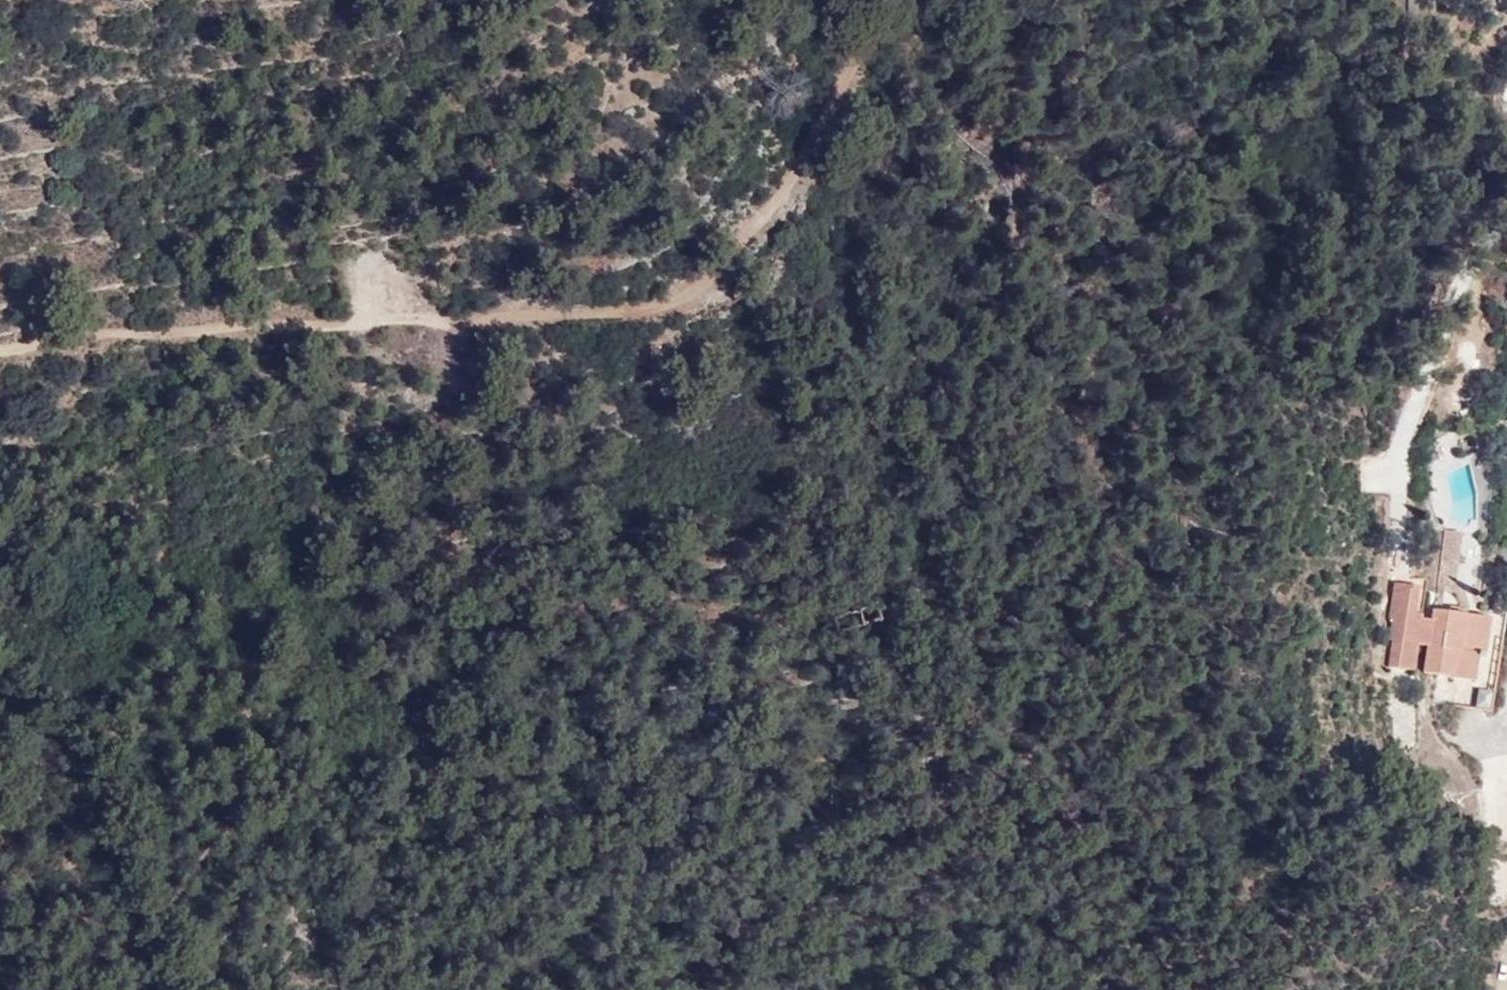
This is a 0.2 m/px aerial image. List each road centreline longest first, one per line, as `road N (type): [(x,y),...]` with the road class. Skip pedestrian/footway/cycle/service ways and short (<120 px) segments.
road 1 (track): [(0,353),(213,333),(592,315),(695,300),(760,218),(886,0)]

